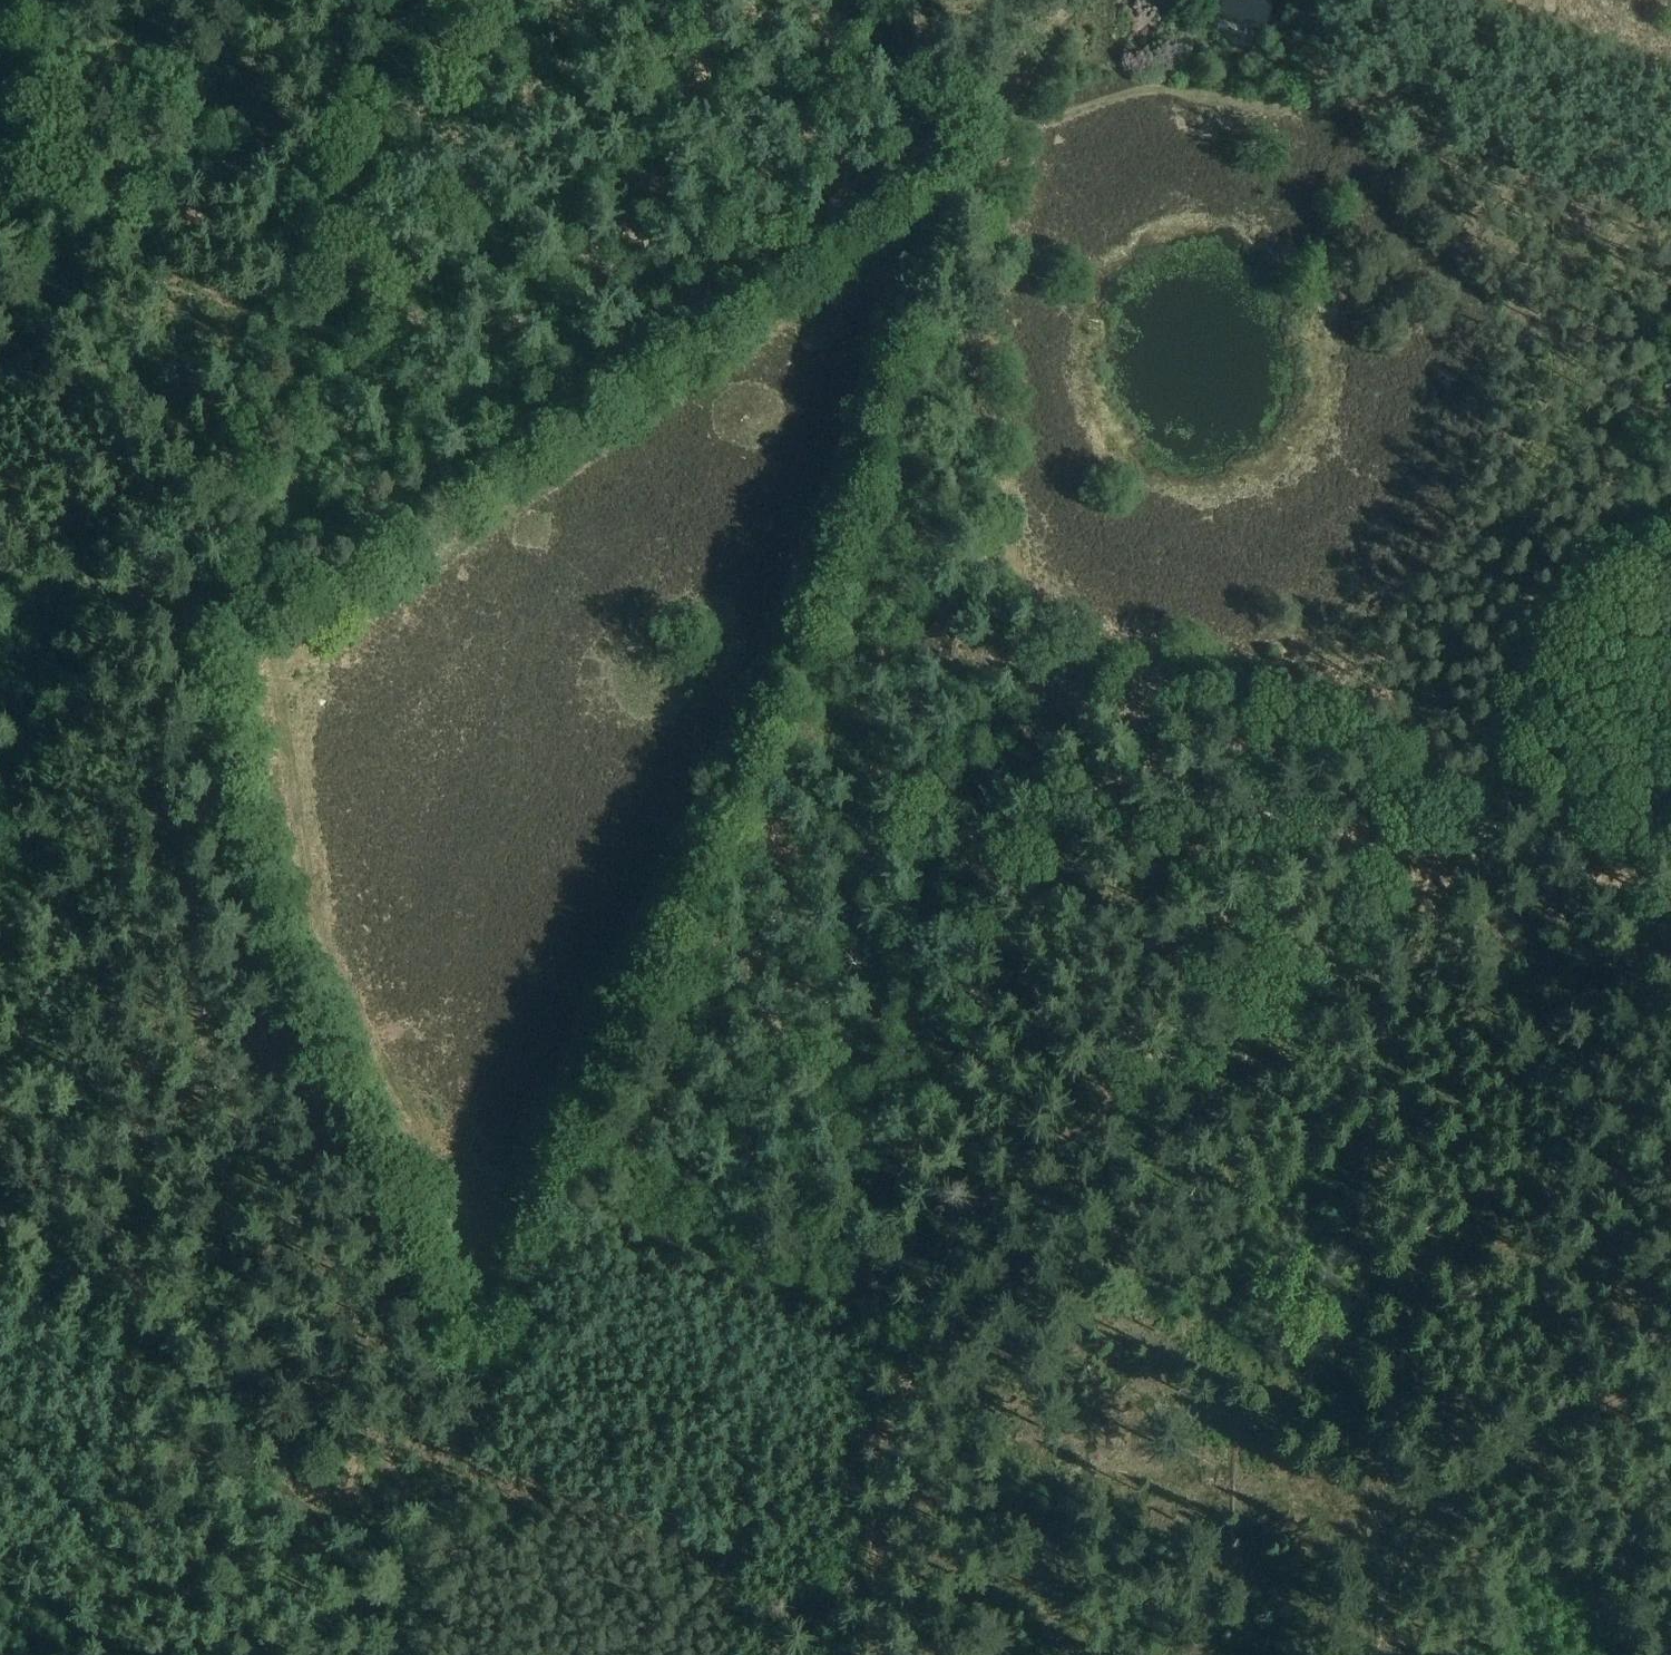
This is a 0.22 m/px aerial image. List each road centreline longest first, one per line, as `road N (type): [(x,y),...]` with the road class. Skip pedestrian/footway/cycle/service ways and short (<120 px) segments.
road 1 (track): [(0,746),(159,559),(220,524),(372,0)]
road 2 (track): [(1488,0),(1670,75)]

